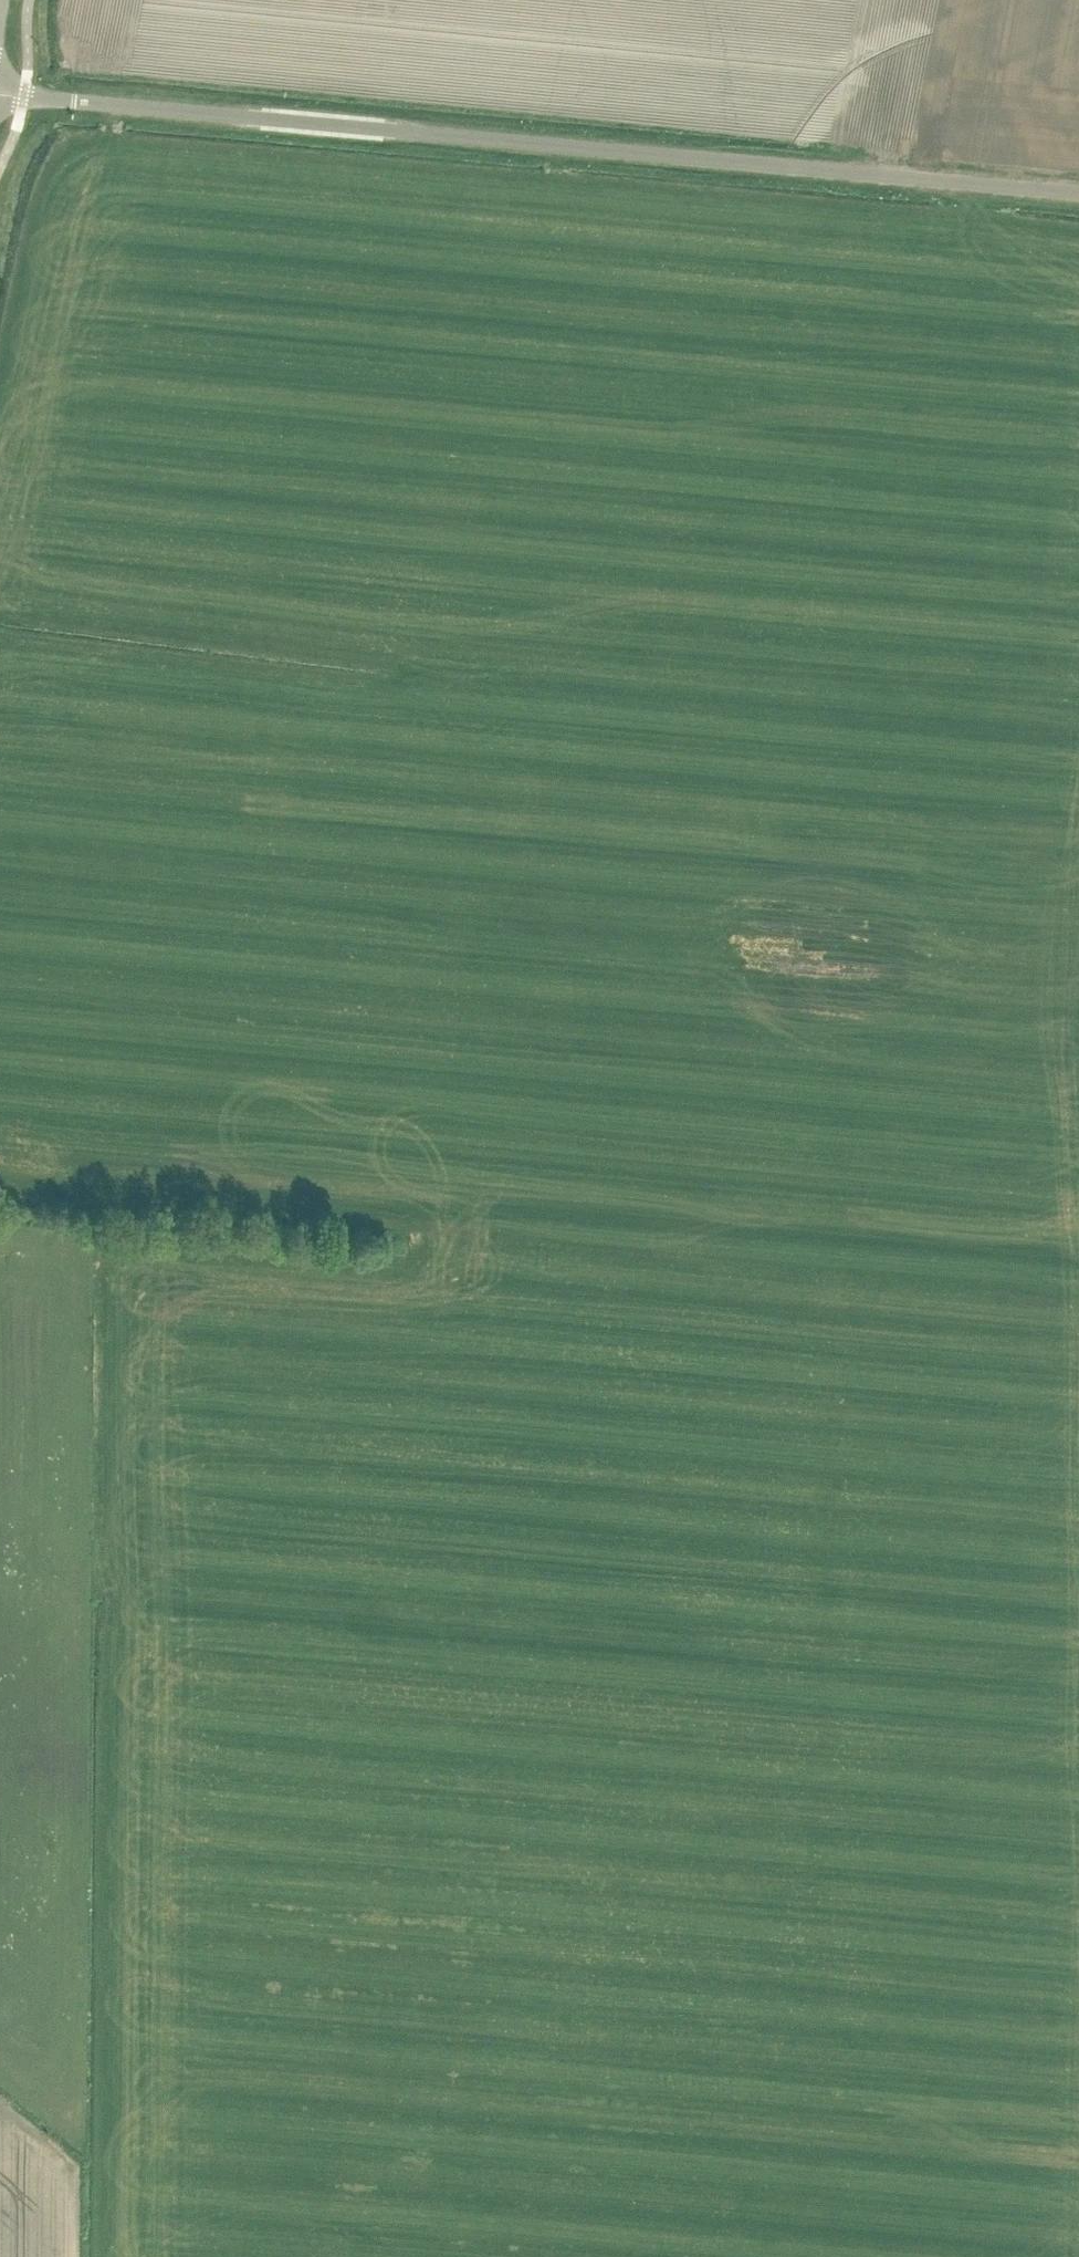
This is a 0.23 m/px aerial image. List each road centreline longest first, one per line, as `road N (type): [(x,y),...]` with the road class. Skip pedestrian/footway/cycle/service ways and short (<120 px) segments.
road 1 (unclassified): [(1078,192),(0,90)]

